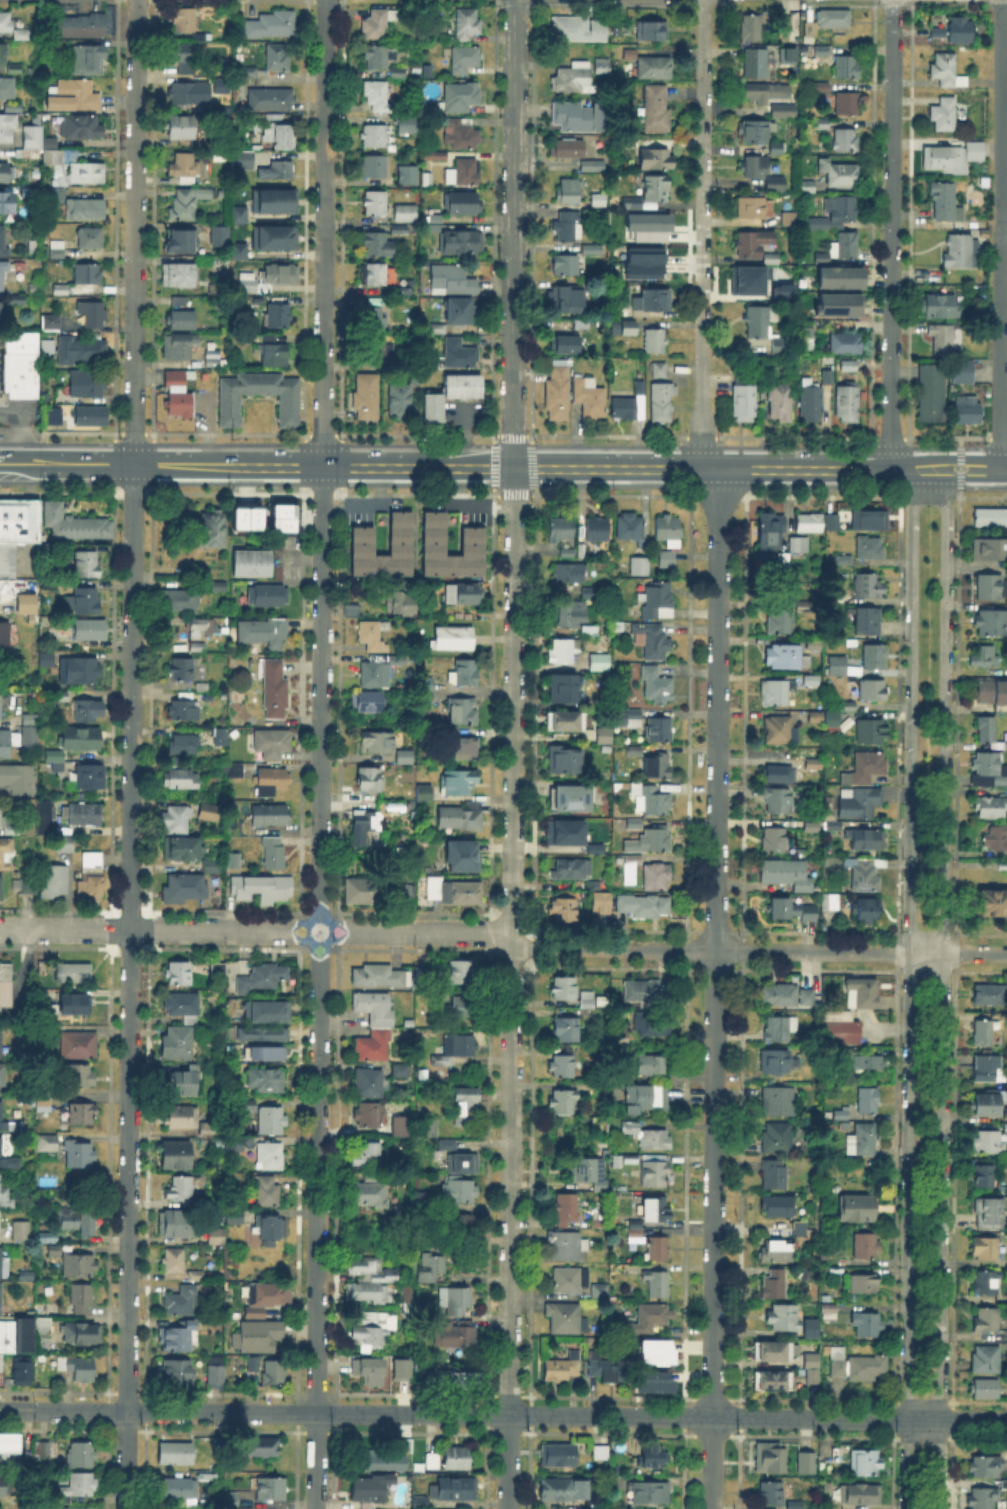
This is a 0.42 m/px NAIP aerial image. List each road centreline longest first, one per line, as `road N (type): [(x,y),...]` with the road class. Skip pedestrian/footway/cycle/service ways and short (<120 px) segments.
road 1 (residential): [(315,1508),(327,0)]
road 2 (residential): [(126,1508),(137,0)]
road 3 (residential): [(508,1508),(514,0)]
road 4 (residential): [(711,1508),(719,491),(710,467)]
road 5 (residential): [(912,477),(904,1508)]
road 6 (residential): [(939,1508),(946,477)]
road 7 (residential): [(1006,955),(544,949),(489,932),(0,930)]
road 8 (residential): [(1006,1419),(0,1408)]
road 9 (residential): [(710,467),(702,443),(705,0)]
road 10 (residential): [(891,468),(893,0)]
road 11 (secondary): [(710,467),(323,463)]
road 12 (secondary): [(323,463),(40,460)]
road 13 (residential): [(1001,478),(1001,233)]
road 14 (residential): [(1001,233),(1001,0)]
road 15 (secondary): [(891,468),(710,467)]

